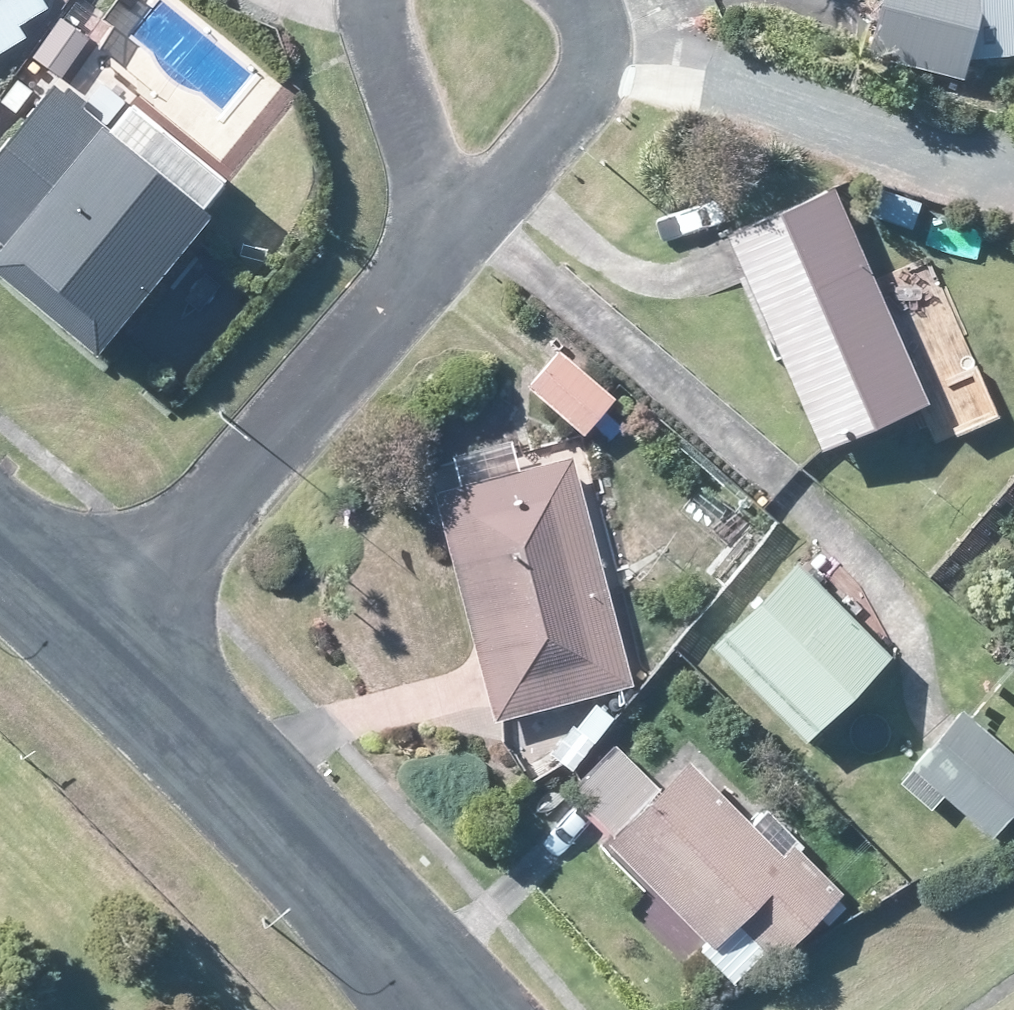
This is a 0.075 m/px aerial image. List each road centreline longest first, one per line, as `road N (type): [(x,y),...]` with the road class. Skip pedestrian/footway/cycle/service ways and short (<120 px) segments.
road 1 (tertiary): [(102,620),(258,767),(448,1009)]
road 2 (residential): [(102,620),(439,254)]
road 3 (residential): [(439,254),(378,0)]
road 4 (residential): [(571,113),(439,254)]
road 5 (tertiary): [(0,539),(102,620)]
road 6 (residential): [(577,0),(602,51),(571,113)]

